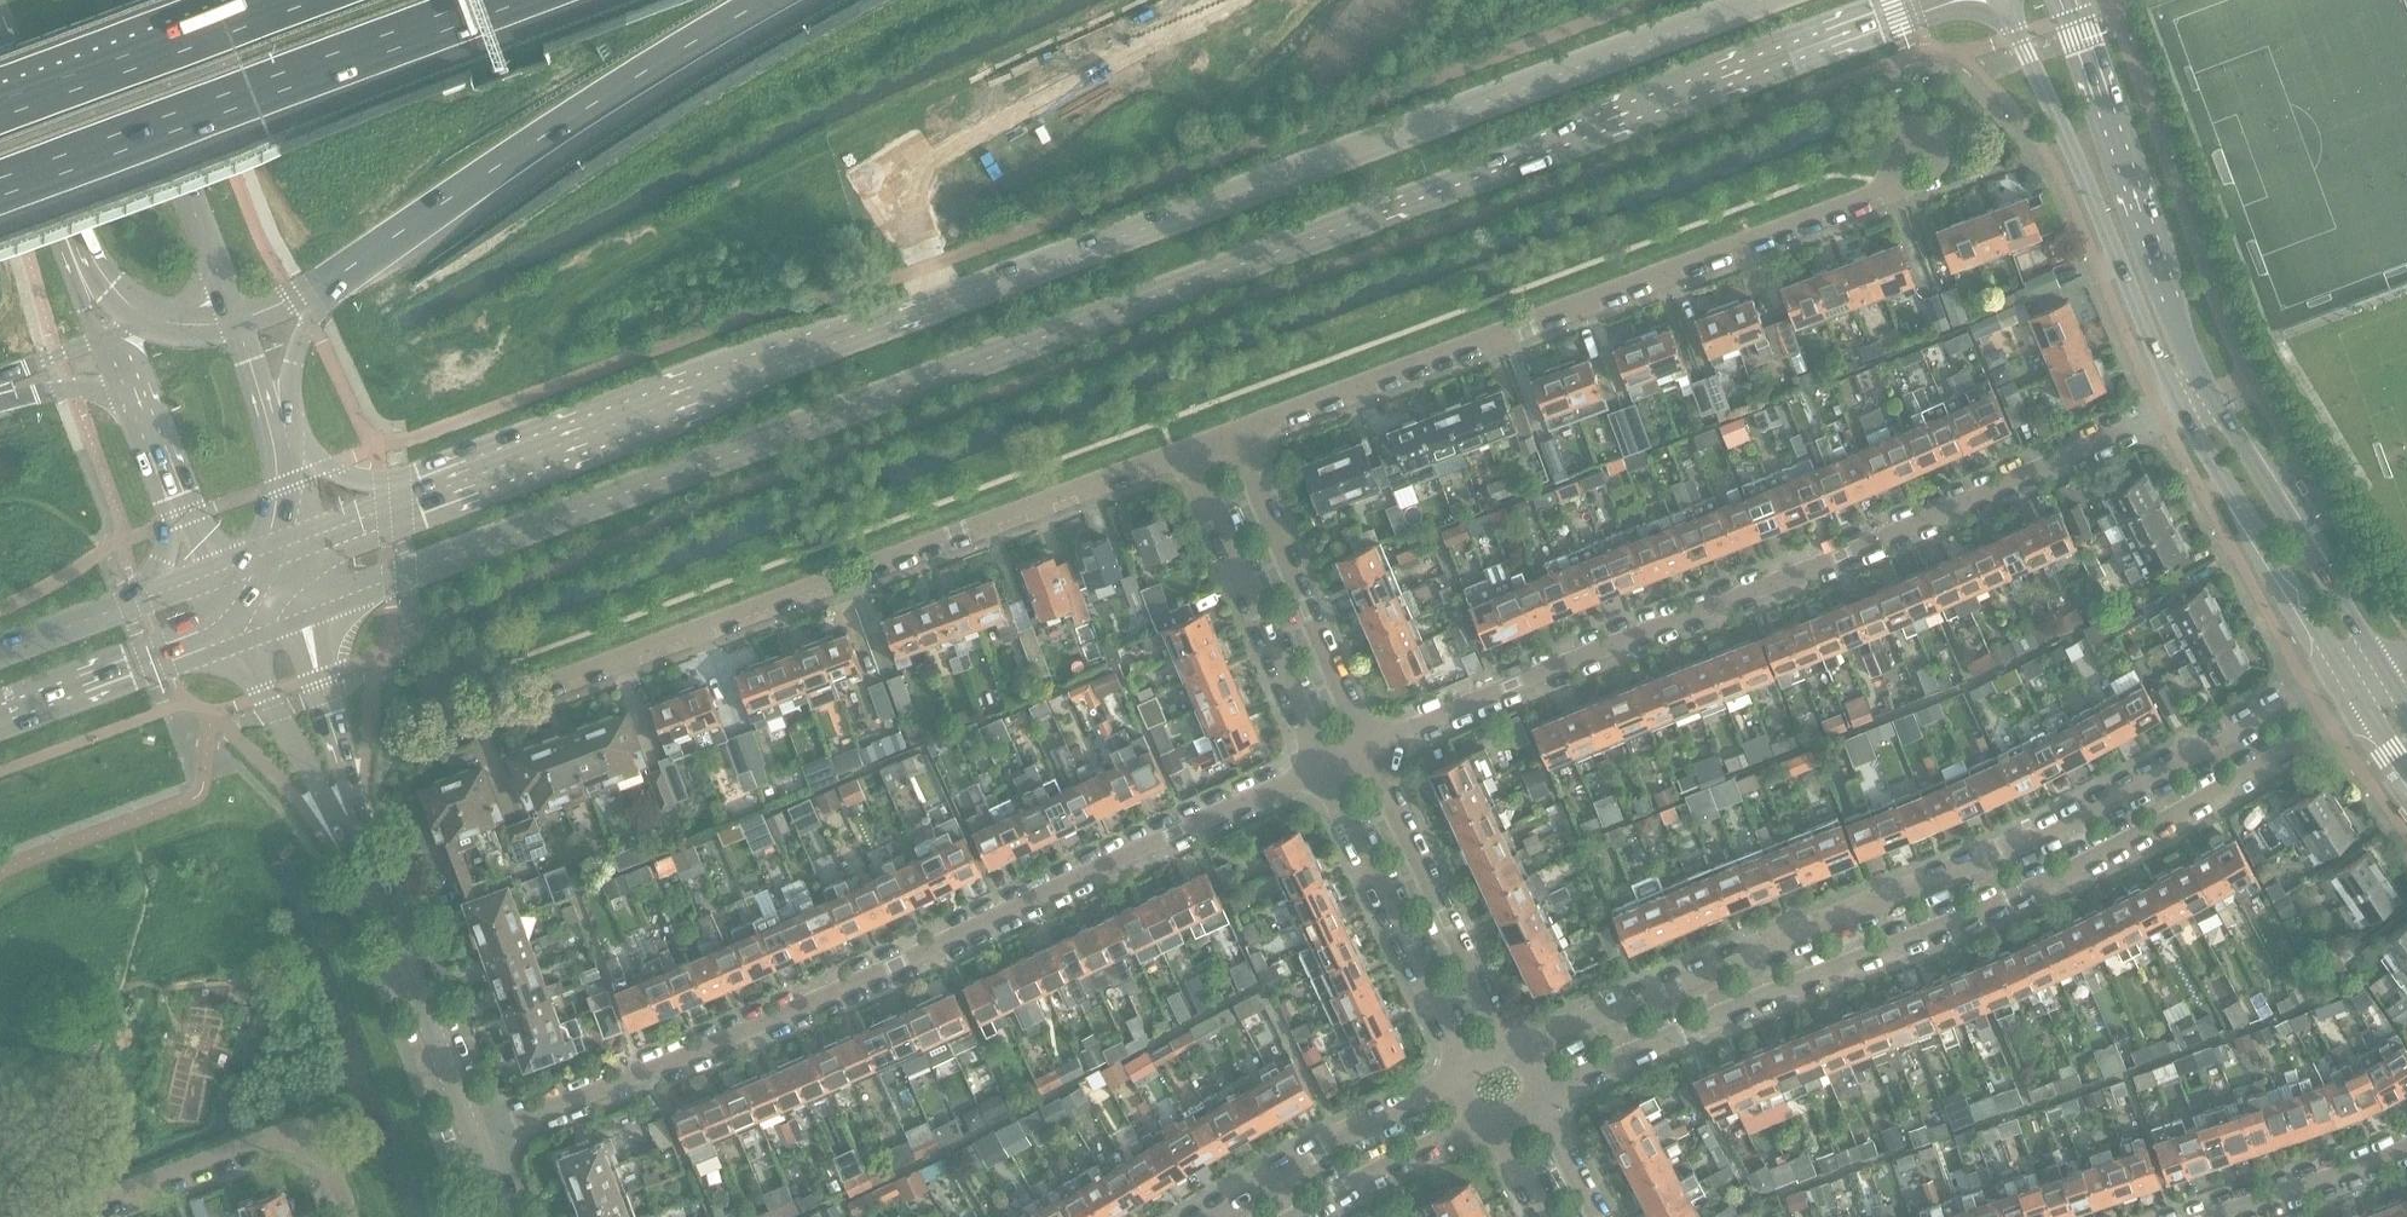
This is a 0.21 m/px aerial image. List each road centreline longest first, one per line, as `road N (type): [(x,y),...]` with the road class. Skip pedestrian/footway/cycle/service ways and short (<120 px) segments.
road 1 (secondary): [(320,609),(1942,0)]
road 2 (secondary): [(1781,0),(870,328),(446,490)]
road 3 (residential): [(471,1137),(897,965),(1325,768)]
road 4 (residential): [(2344,672),(1998,859),(1517,1052)]
road 5 (residential): [(1543,1098),(2015,897),(2365,707)]
road 6 (residential): [(2185,411),(1366,749)]
road 7 (residential): [(492,712),(1191,450)]
road 8 (residential): [(1237,435),(1903,190)]
road 9 (motorway): [(0,188),(505,0)]
road 10 (motorway): [(346,272),(547,135),(769,0)]
road 11 (tertiary): [(1998,0),(2185,411)]
road 12 (tertiary): [(2215,397),(2067,0)]
road 13 (residential): [(55,1216),(302,1125),(332,1161),(351,1216)]
road 14 (residential): [(1191,450),(1325,768)]
road 15 (residential): [(1366,749),(1237,435)]
road 16 (residential): [(1517,1052),(1366,749)]
road 17 (residential): [(1325,768),(1464,1076)]
road 18 (tertiary): [(2396,680),(2215,397)]
road 19 (unclassified): [(471,1137),(416,974),(355,833)]
road 20 (motorway): [(297,0),(0,110)]
road 21 (tertiary): [(2185,411),(2344,672)]
road 22 (residential): [(1464,1076),(1212,1216)]
road 23 (secondary): [(213,257),(114,0)]
road 24 (secondary): [(0,726),(234,640)]
road 25 (unclassified): [(234,640),(355,833)]
road 26 (unclassified): [(355,833),(330,716),(320,609)]
road 27 (secondary): [(0,54),(83,261)]
road 28 (secondary): [(209,577),(0,654)]
road 29 (residential): [(2406,1146),(2208,1216)]
road 30 (residential): [(1300,1216),(1487,1122)]
road 31 (secondary): [(136,395),(209,577)]
road 32 (motorway): [(281,448),(305,334),(346,272)]
road 33 (residential): [(492,712),(466,665),(447,663),(429,673),(422,692),(428,712),(445,722),(473,718)]
road 34 (secondary): [(446,490),(385,486),(281,448)]
road 35 (secondary): [(446,490),(305,542)]
road 36 (motorway): [(0,403),(71,389),(136,395)]
road 37 (residential): [(1606,1216),(1543,1098)]
road 38 (secondary): [(281,448),(238,323)]
road 39 (residential): [(1903,190),(1937,182),(1949,160),(1930,134),(1906,138)]

